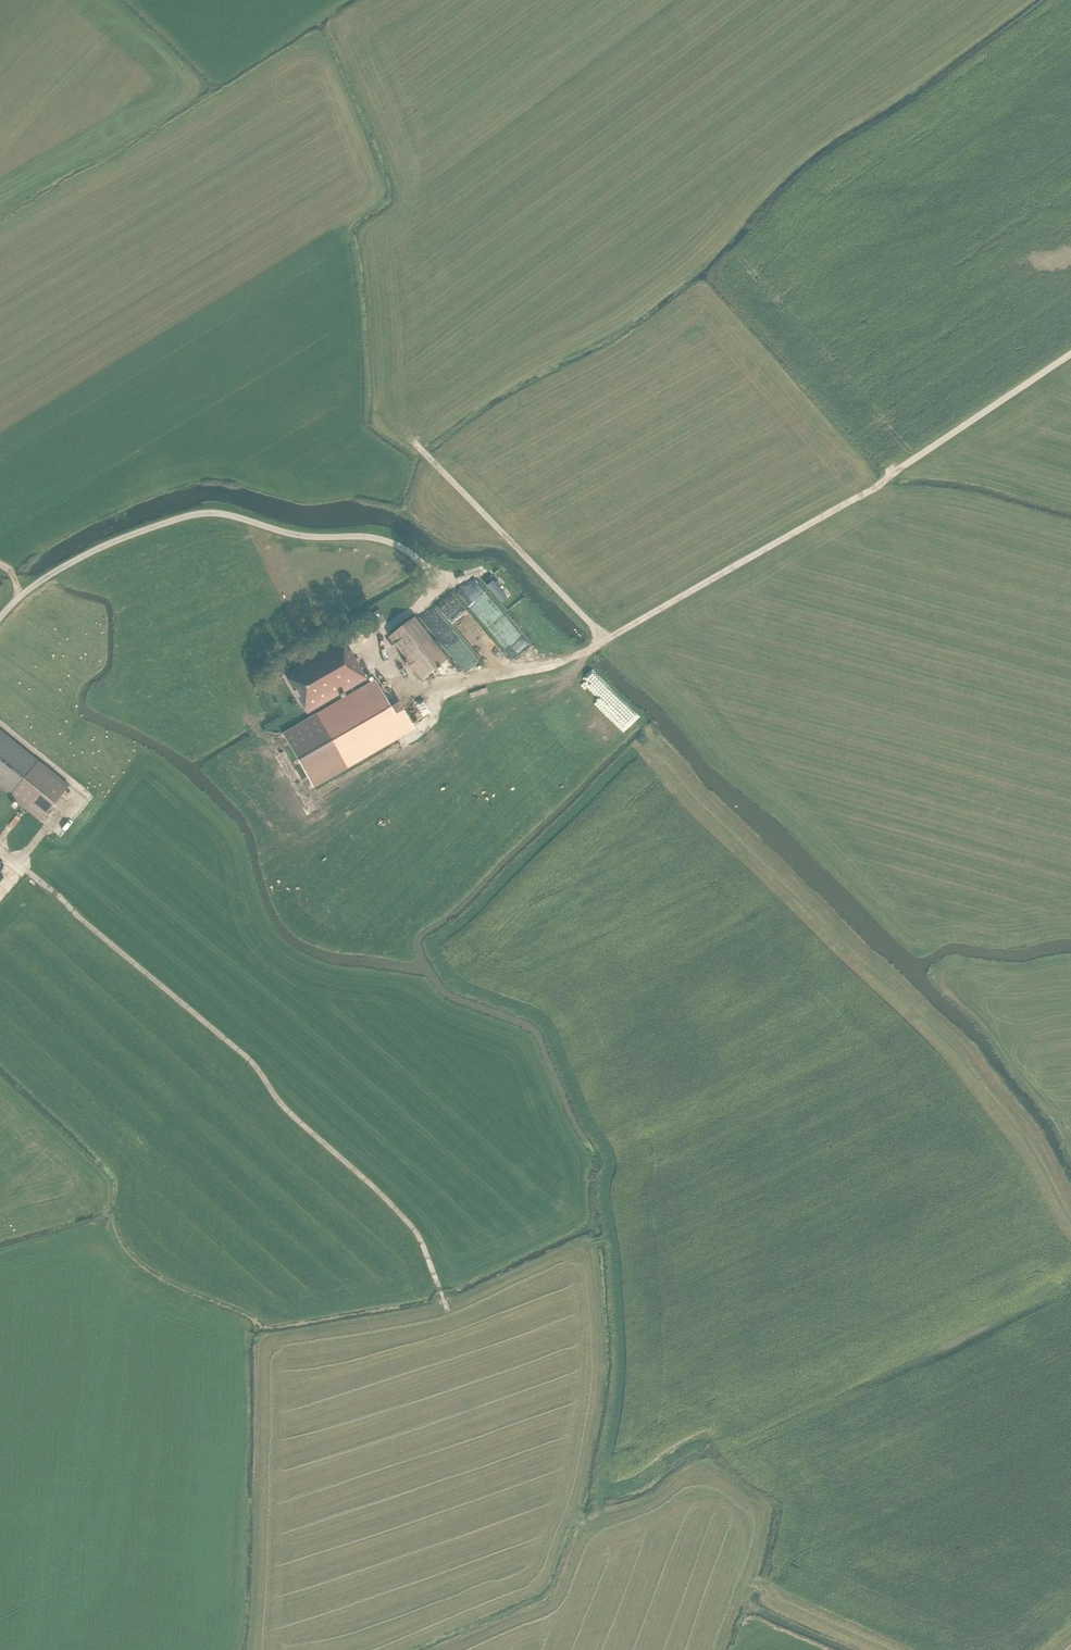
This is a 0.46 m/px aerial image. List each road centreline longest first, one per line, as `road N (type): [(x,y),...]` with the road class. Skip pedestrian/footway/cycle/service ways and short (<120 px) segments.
road 1 (track): [(0,847),(248,1058),(298,1120),(373,1186),(421,1239),(447,1309),(611,1238)]
road 2 (track): [(430,685),(580,654),(886,481),(1070,353)]
road 3 (unclassified): [(0,618),(89,553),(200,514),(306,537),(382,540),(424,565)]

